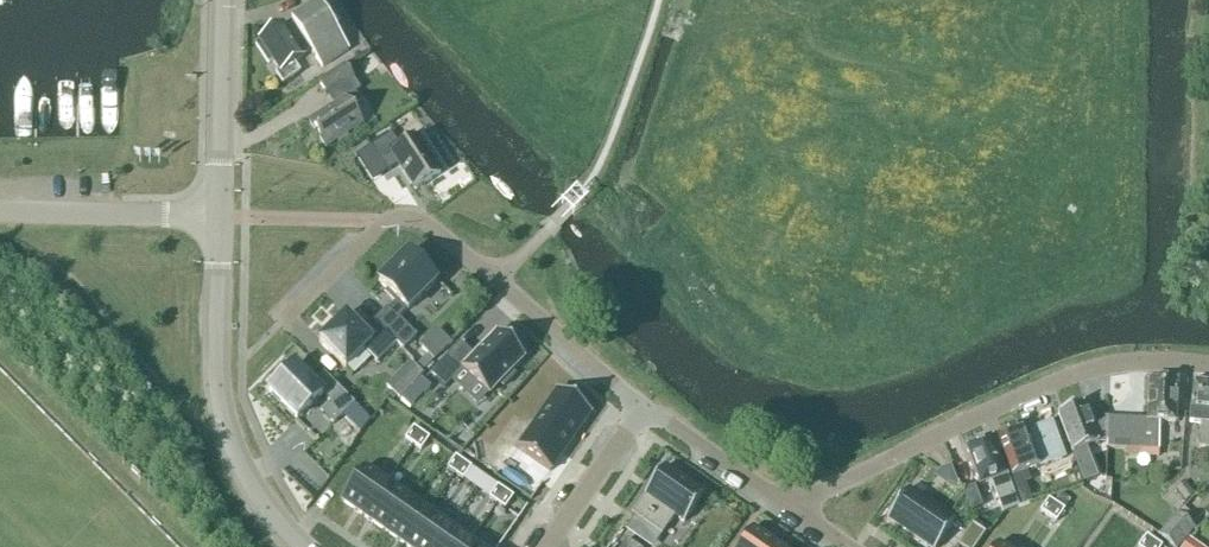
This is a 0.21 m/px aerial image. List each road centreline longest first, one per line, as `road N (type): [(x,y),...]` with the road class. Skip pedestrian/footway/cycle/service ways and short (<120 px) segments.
road 1 (secondary): [(300,546),(257,499),(226,436),(216,375),(222,0)]
road 2 (residential): [(644,408),(423,221),(385,222),(281,324)]
road 3 (residential): [(792,510),(989,411),(1084,374),(1135,363),(1208,365)]
road 4 (residential): [(792,510),(644,408)]
road 5 (residential): [(550,546),(644,408)]

